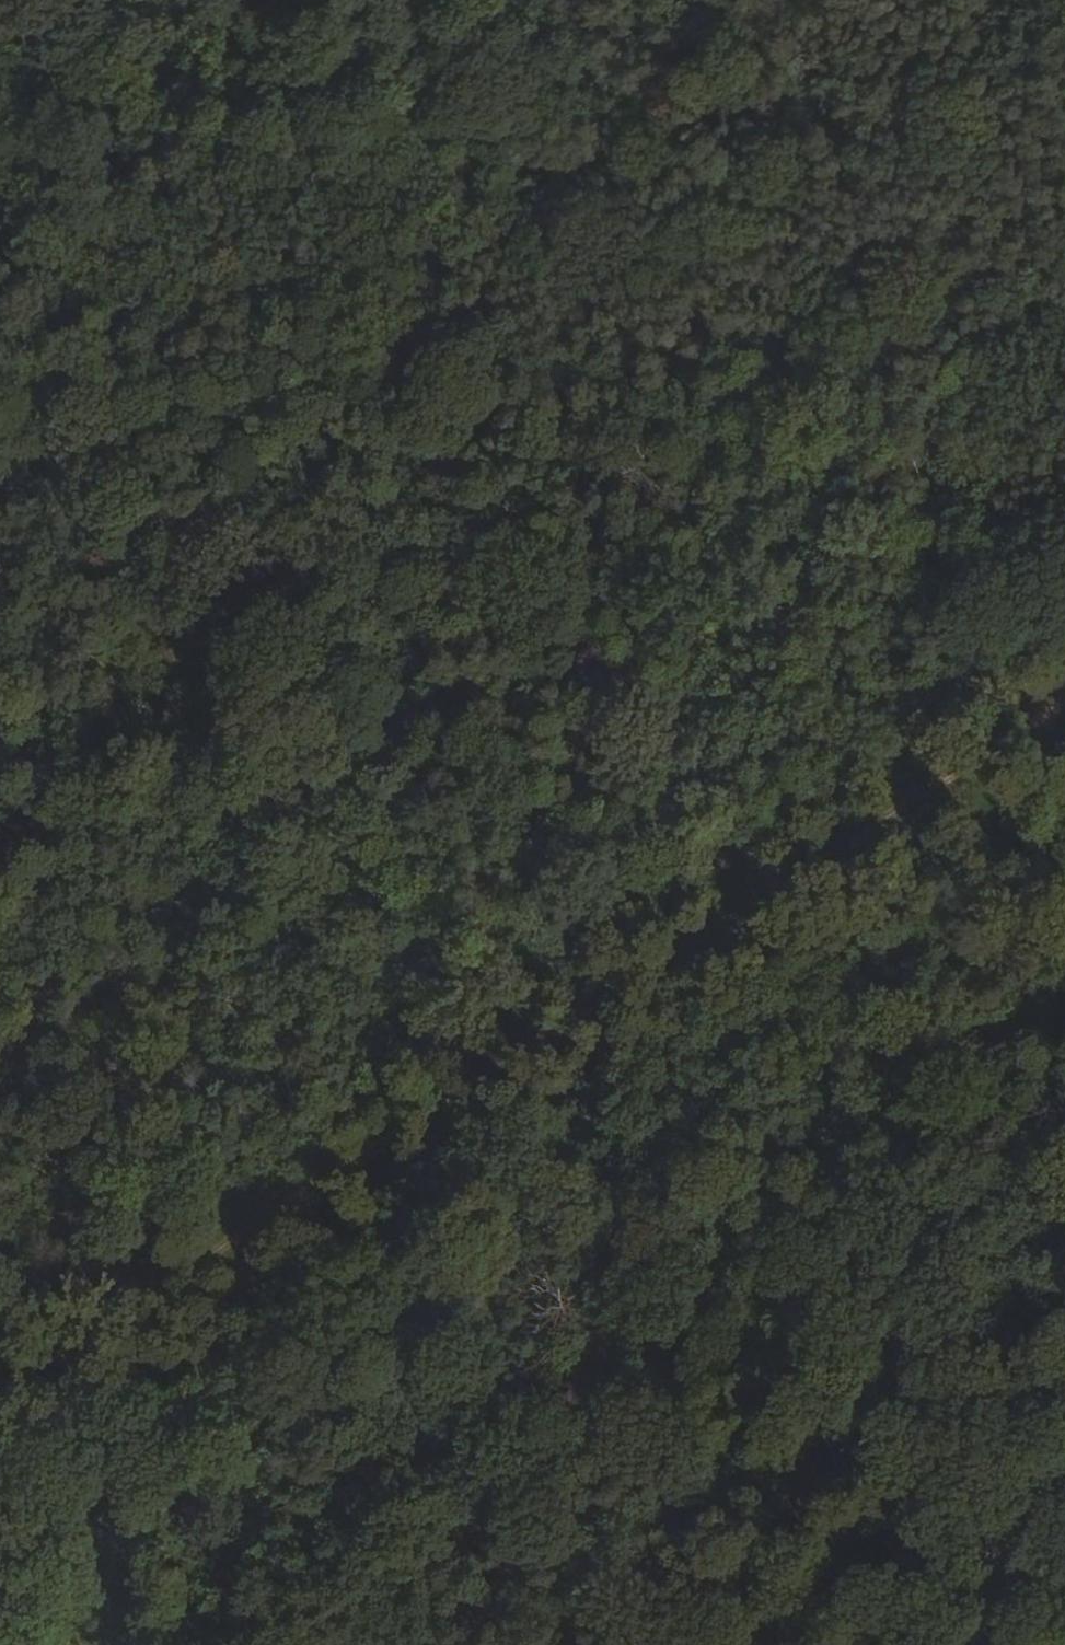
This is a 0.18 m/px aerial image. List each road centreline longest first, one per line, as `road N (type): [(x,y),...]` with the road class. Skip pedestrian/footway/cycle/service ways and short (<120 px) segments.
road 1 (track): [(1064,706),(0,1398)]

